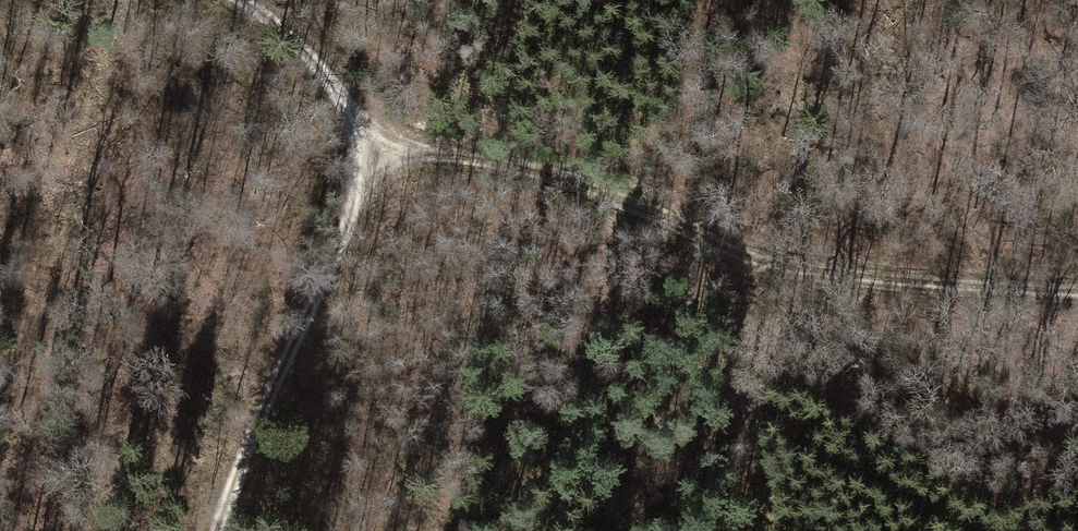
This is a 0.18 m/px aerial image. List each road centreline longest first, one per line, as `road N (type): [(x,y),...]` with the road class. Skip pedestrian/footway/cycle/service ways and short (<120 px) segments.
road 1 (track): [(214,530),(234,468),(365,193),(399,161),(448,148),(580,181),(750,263),(1077,286)]
road 2 (track): [(750,263),(740,348),(766,530)]
road 3 (track): [(244,0),(342,107),(448,148)]

